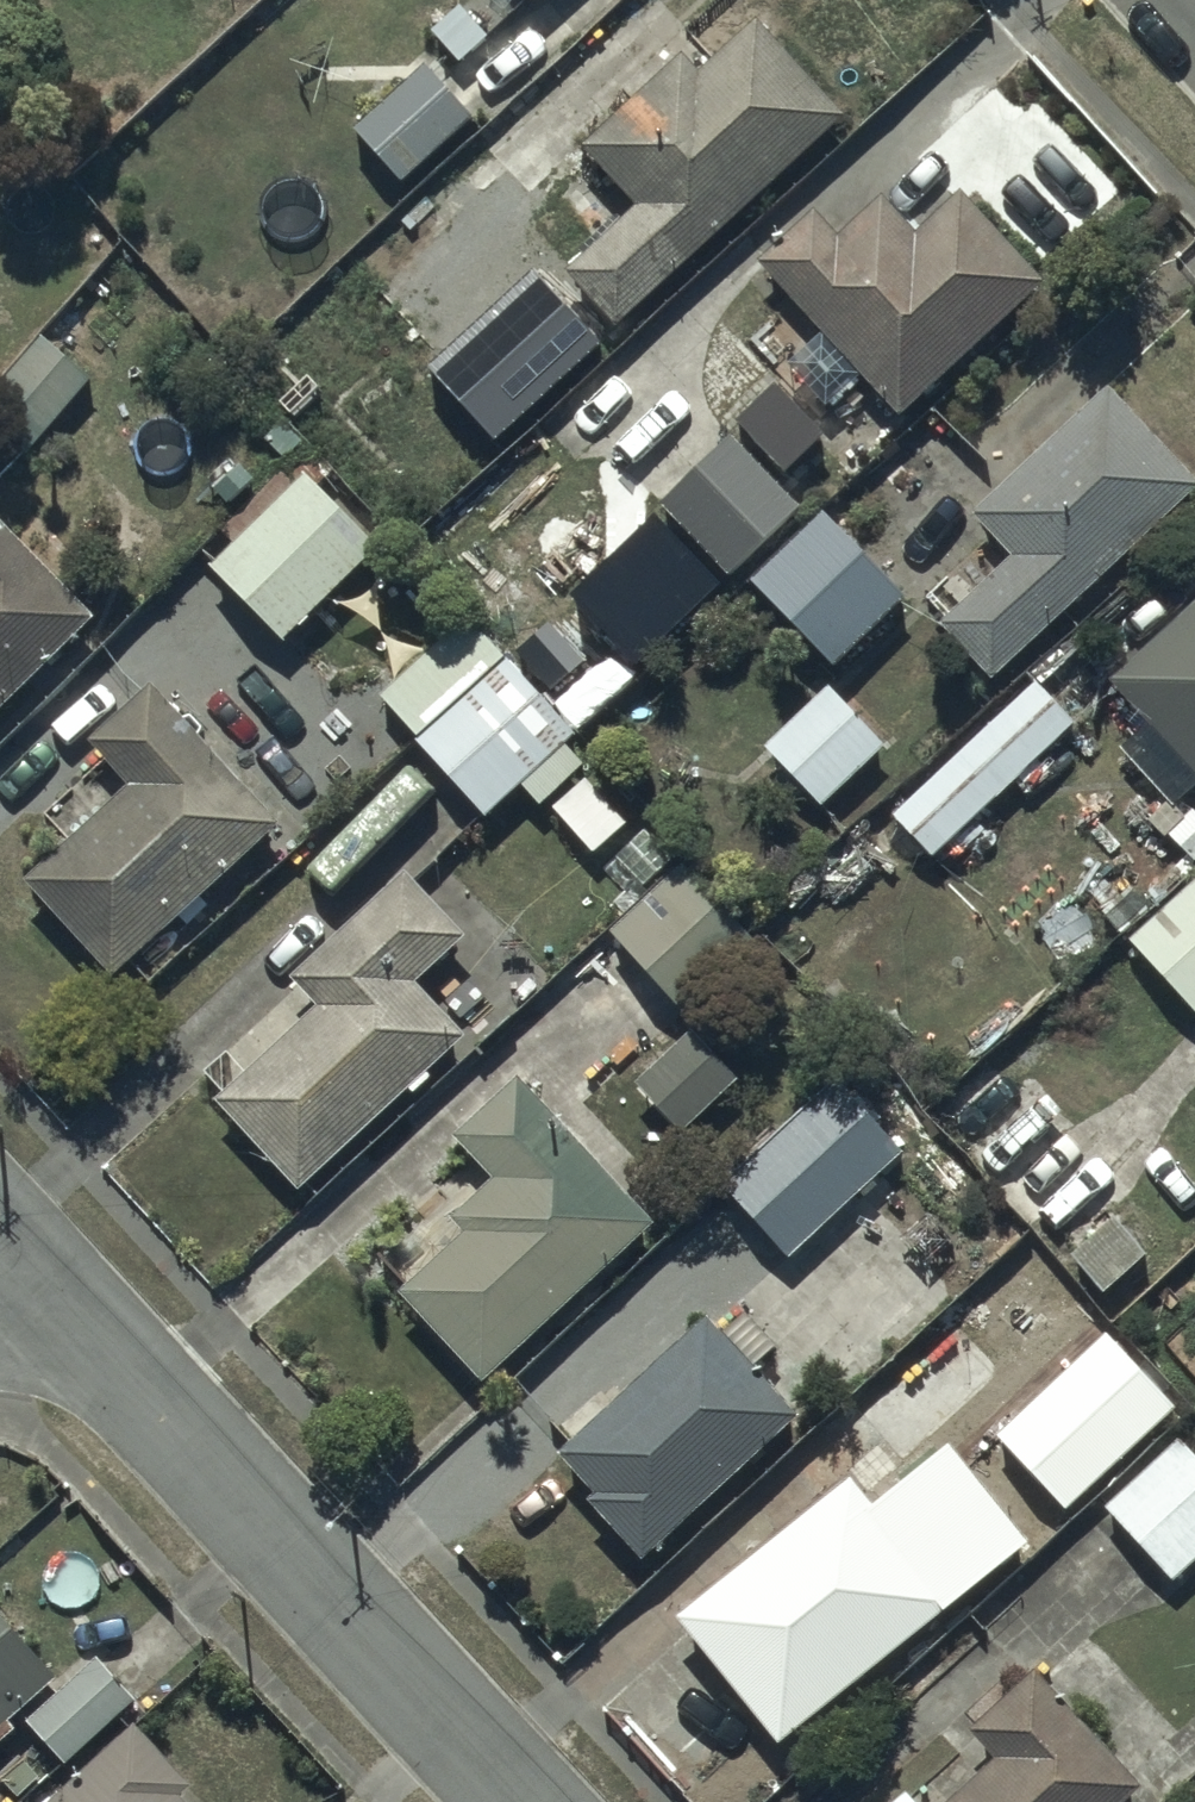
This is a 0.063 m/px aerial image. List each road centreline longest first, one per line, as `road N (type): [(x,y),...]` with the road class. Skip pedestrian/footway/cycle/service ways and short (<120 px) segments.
road 1 (residential): [(526,1801),(18,1255)]

